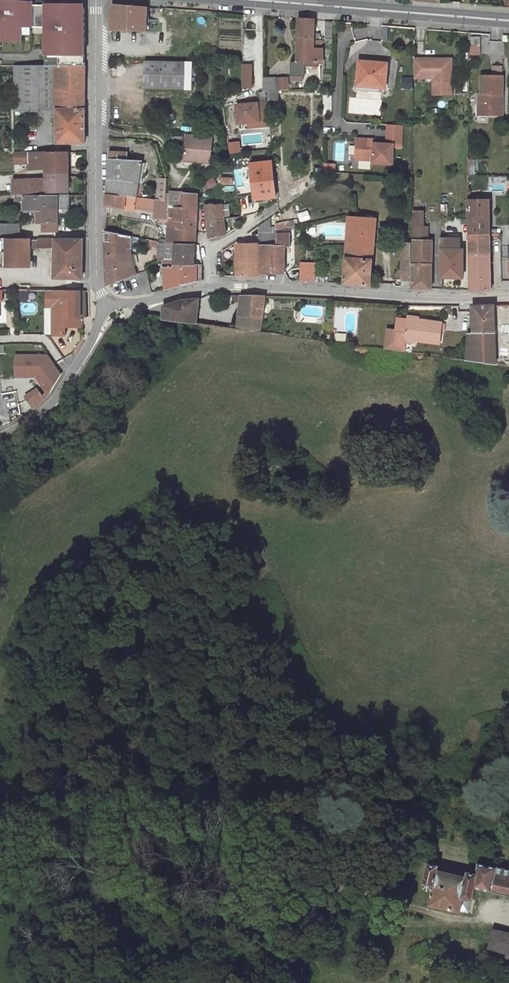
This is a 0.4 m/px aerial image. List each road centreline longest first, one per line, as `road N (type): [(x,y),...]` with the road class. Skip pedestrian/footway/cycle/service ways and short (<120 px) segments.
road 1 (unclassified): [(508,297),(213,284),(106,307)]
road 2 (unclassified): [(97,0),(96,281),(106,307)]
road 3 (secondary): [(508,23),(238,0)]
road 4 (unclassified): [(106,307),(63,388),(41,414),(0,436)]

